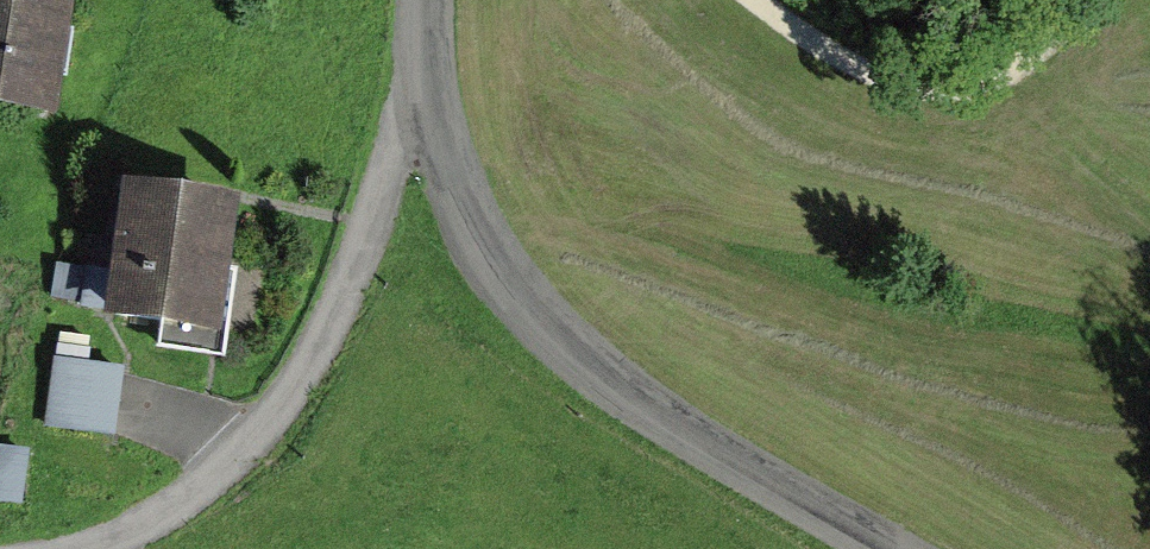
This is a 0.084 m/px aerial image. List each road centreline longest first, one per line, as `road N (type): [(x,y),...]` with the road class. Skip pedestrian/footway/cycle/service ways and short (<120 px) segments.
road 1 (unclassified): [(890,548),(597,375),(486,255),(432,73),(429,0)]
road 2 (track): [(99,548),(223,470),(318,354),(432,73)]
road 3 (track): [(756,0),(865,86),(987,83),(1110,0)]

